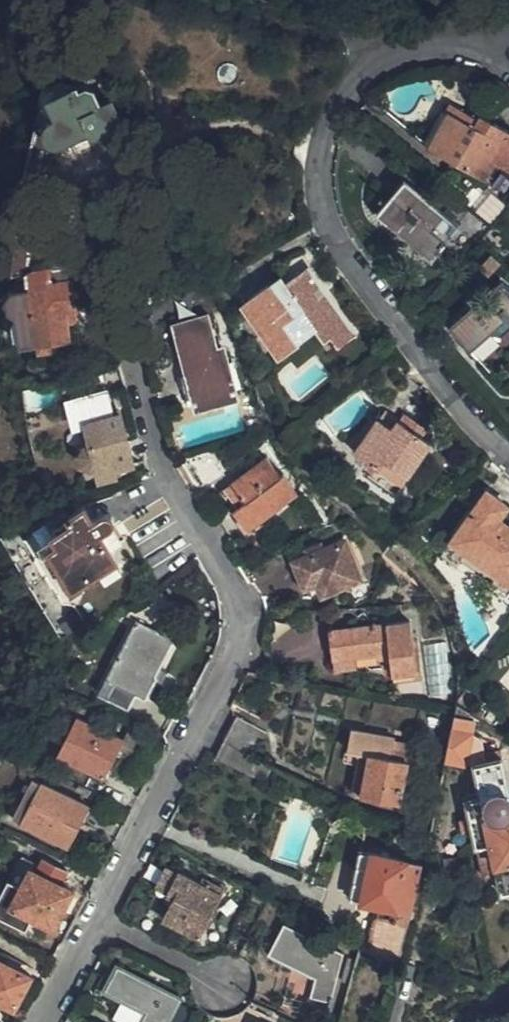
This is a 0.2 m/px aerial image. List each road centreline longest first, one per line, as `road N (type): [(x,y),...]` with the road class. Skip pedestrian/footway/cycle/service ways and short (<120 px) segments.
road 1 (residential): [(45,1021),(243,632),(232,588),(162,471),(129,342)]
road 2 (residential): [(508,456),(460,408),(338,242),(321,187),(322,129),(359,66),(466,24)]

